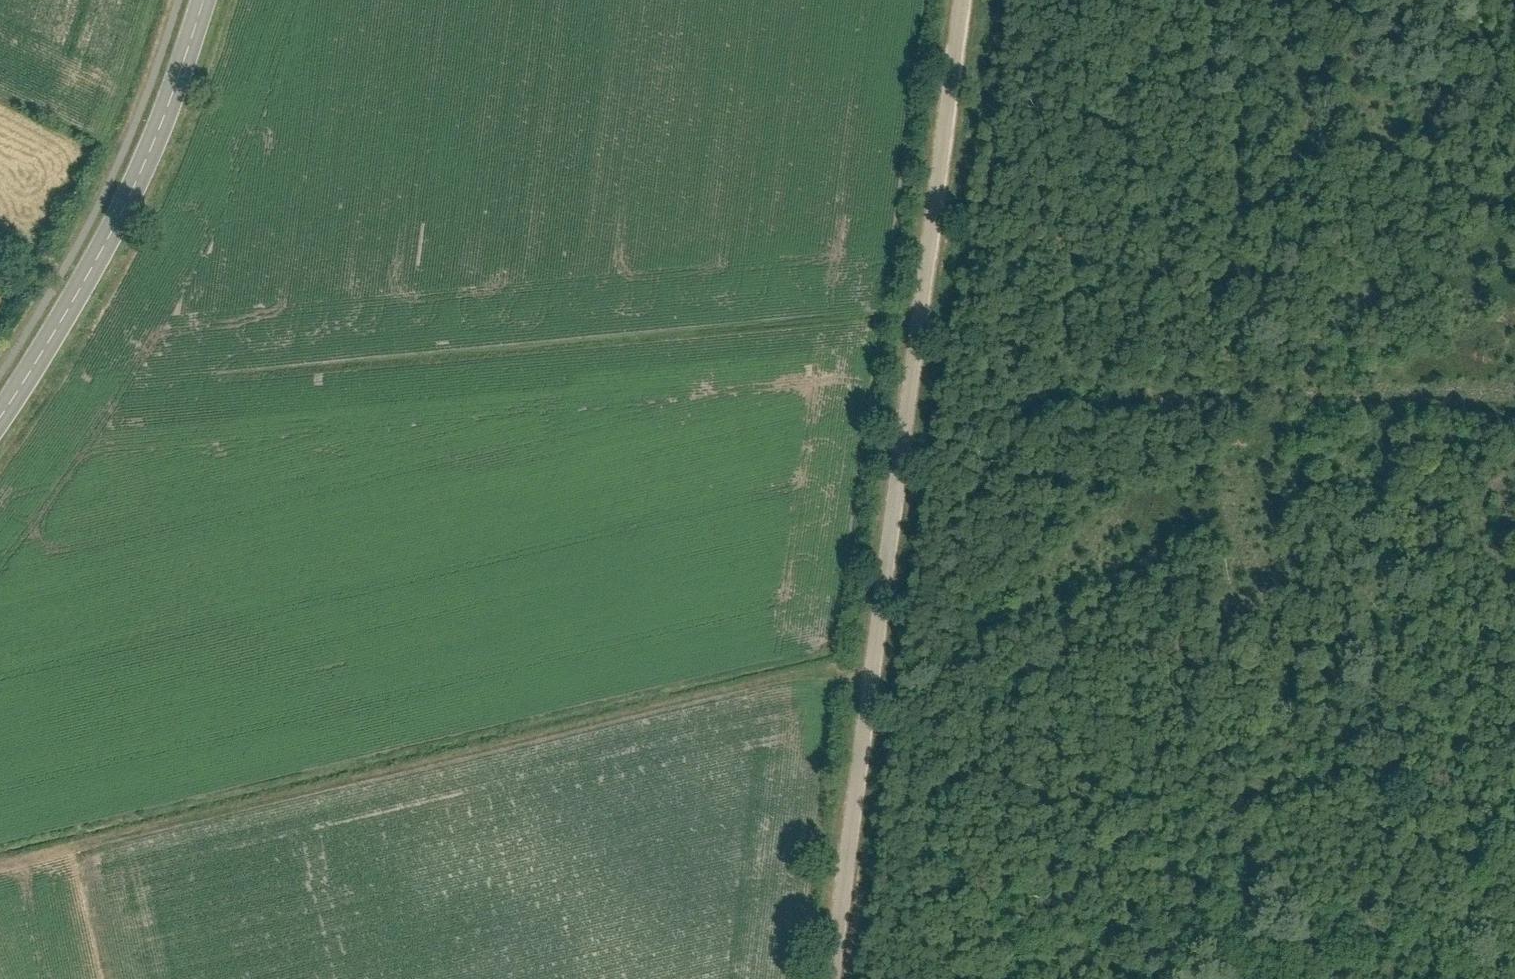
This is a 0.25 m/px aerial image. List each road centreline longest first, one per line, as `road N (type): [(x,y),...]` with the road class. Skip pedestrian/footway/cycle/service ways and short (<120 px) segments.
road 1 (unclassified): [(959,0),(828,978)]
road 2 (secondary): [(0,419),(149,156),(203,0)]

